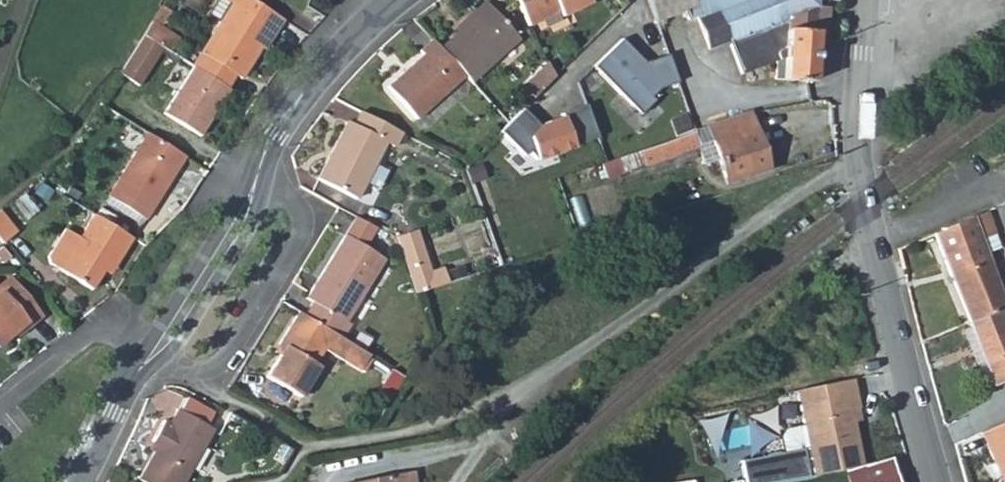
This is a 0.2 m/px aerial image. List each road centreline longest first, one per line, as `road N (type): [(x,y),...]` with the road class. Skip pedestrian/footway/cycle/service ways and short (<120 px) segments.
road 1 (residential): [(940,481),(863,202),(866,0)]
road 2 (residential): [(401,0),(303,96),(276,133),(251,199)]
road 3 (residential): [(146,363),(183,338),(244,239),(251,199)]
road 4 (residential): [(251,199),(225,225),(146,363)]
road 5 (residential): [(0,395),(67,341),(93,331),(111,329),(146,363)]
road 6 (residential): [(146,363),(127,383),(81,481)]

